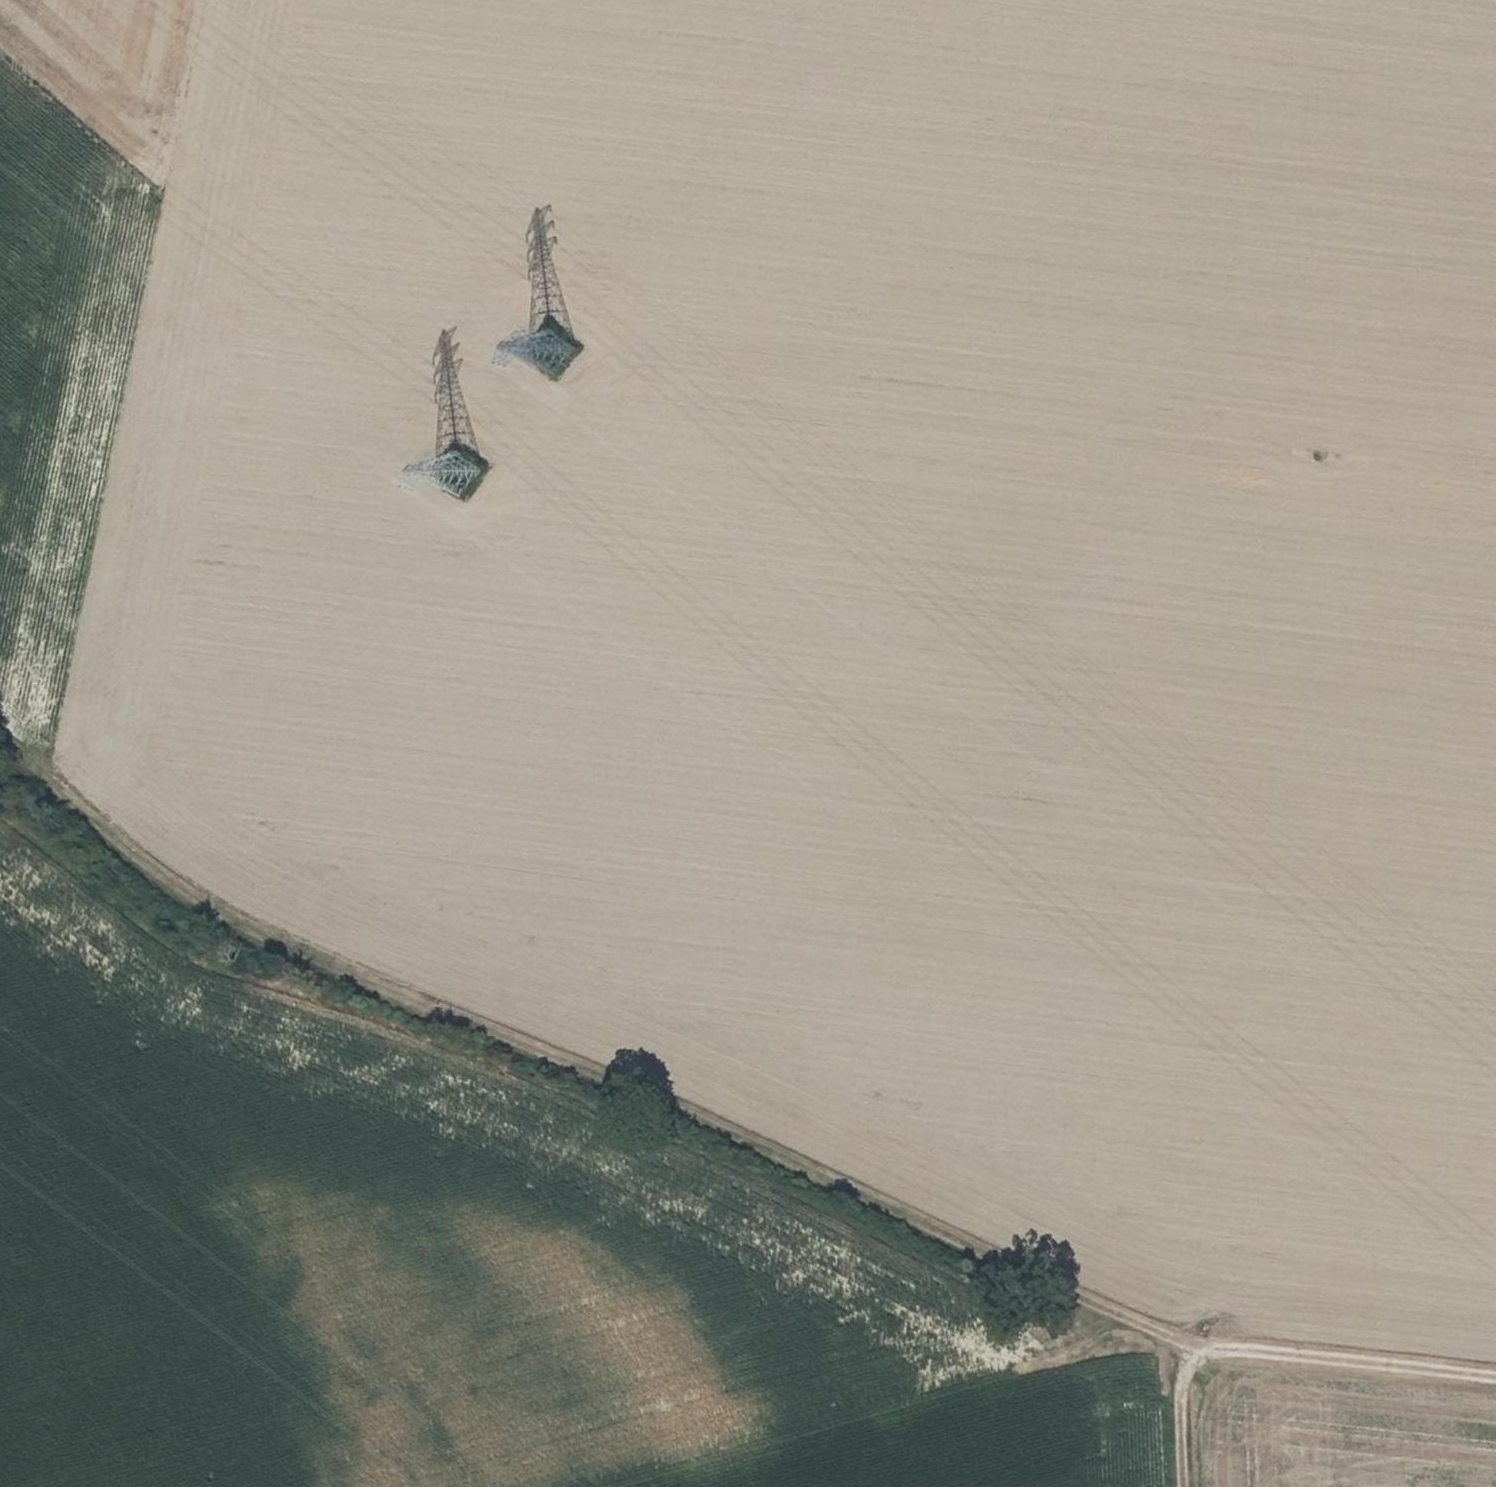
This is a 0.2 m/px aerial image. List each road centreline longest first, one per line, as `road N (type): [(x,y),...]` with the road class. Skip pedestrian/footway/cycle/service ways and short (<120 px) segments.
road 1 (track): [(1187,1346),(599,1077),(252,942),(161,887),(39,775)]
road 2 (track): [(1495,872),(1400,1368)]
road 3 (track): [(1495,1378),(1187,1346)]
road 4 (track): [(1187,1346),(1191,1486)]

